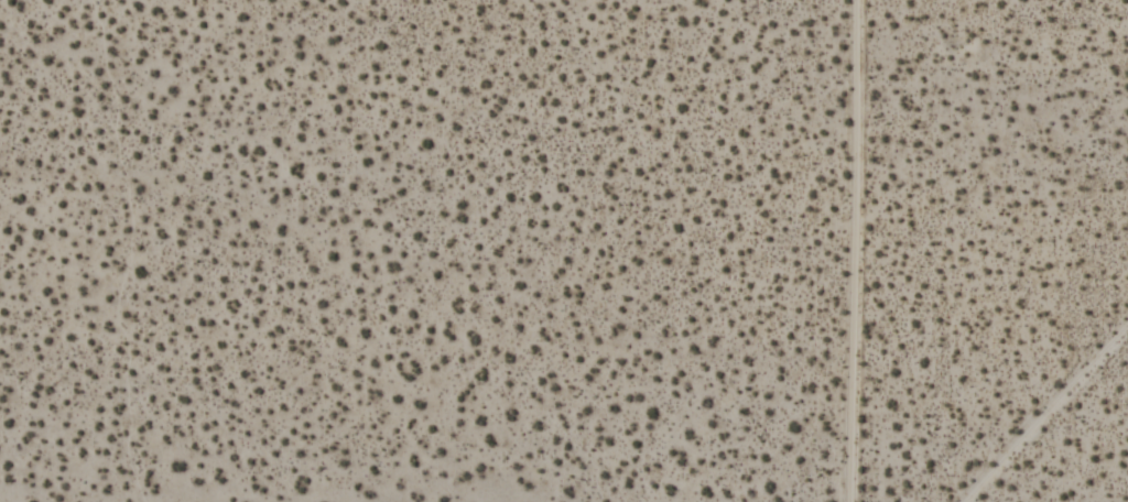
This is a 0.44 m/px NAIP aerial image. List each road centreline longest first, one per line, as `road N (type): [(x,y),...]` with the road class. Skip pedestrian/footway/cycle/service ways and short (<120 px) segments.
road 1 (residential): [(850,501),(854,0)]

